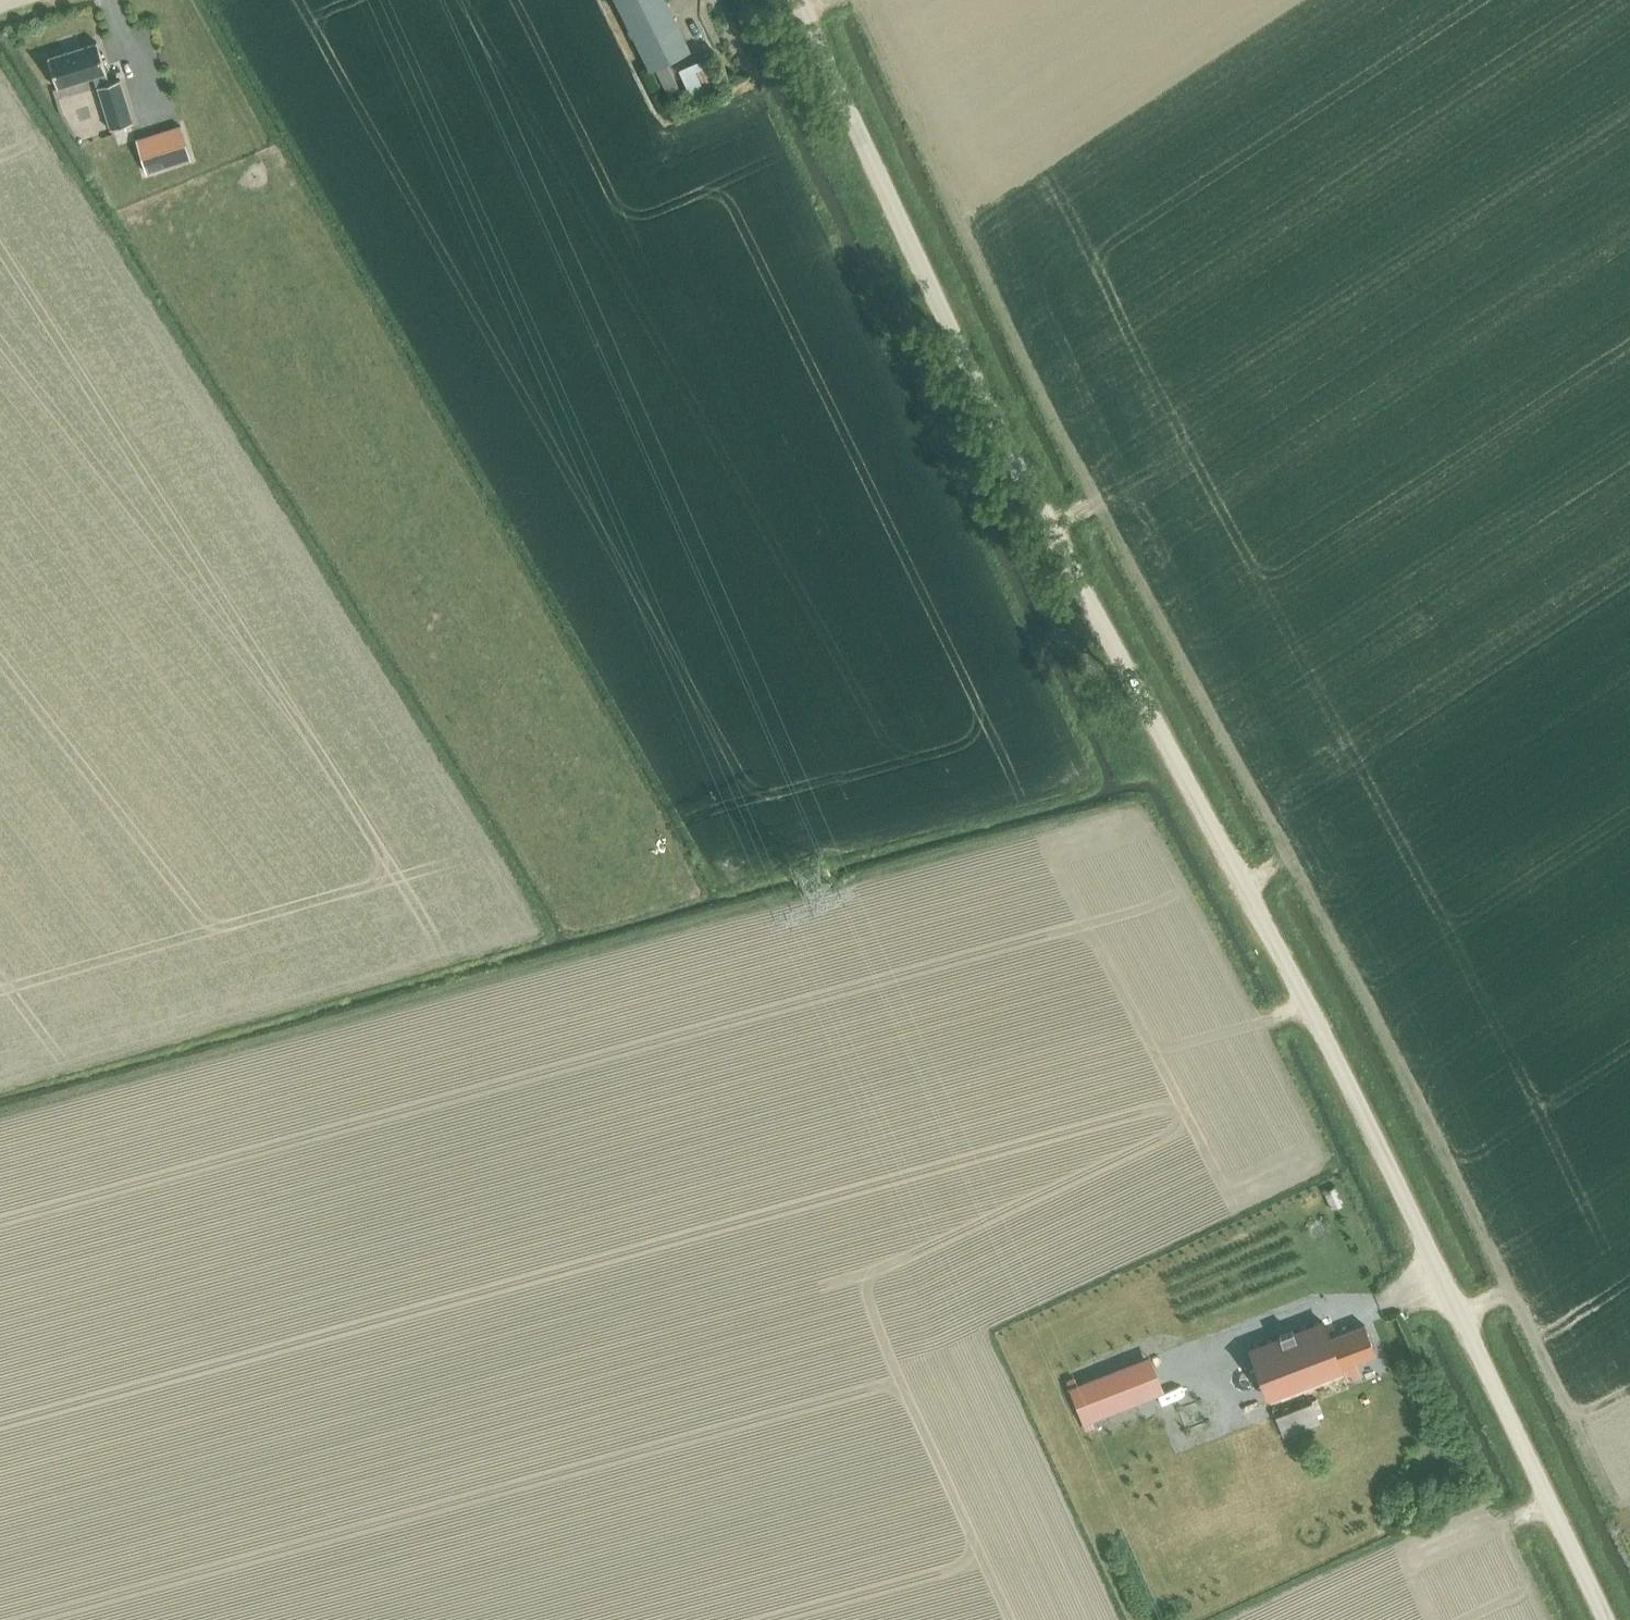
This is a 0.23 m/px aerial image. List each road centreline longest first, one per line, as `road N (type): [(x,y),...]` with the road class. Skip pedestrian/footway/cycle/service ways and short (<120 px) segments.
road 1 (unclassified): [(1605,1619),(1432,1257),(972,378),(798,0)]

